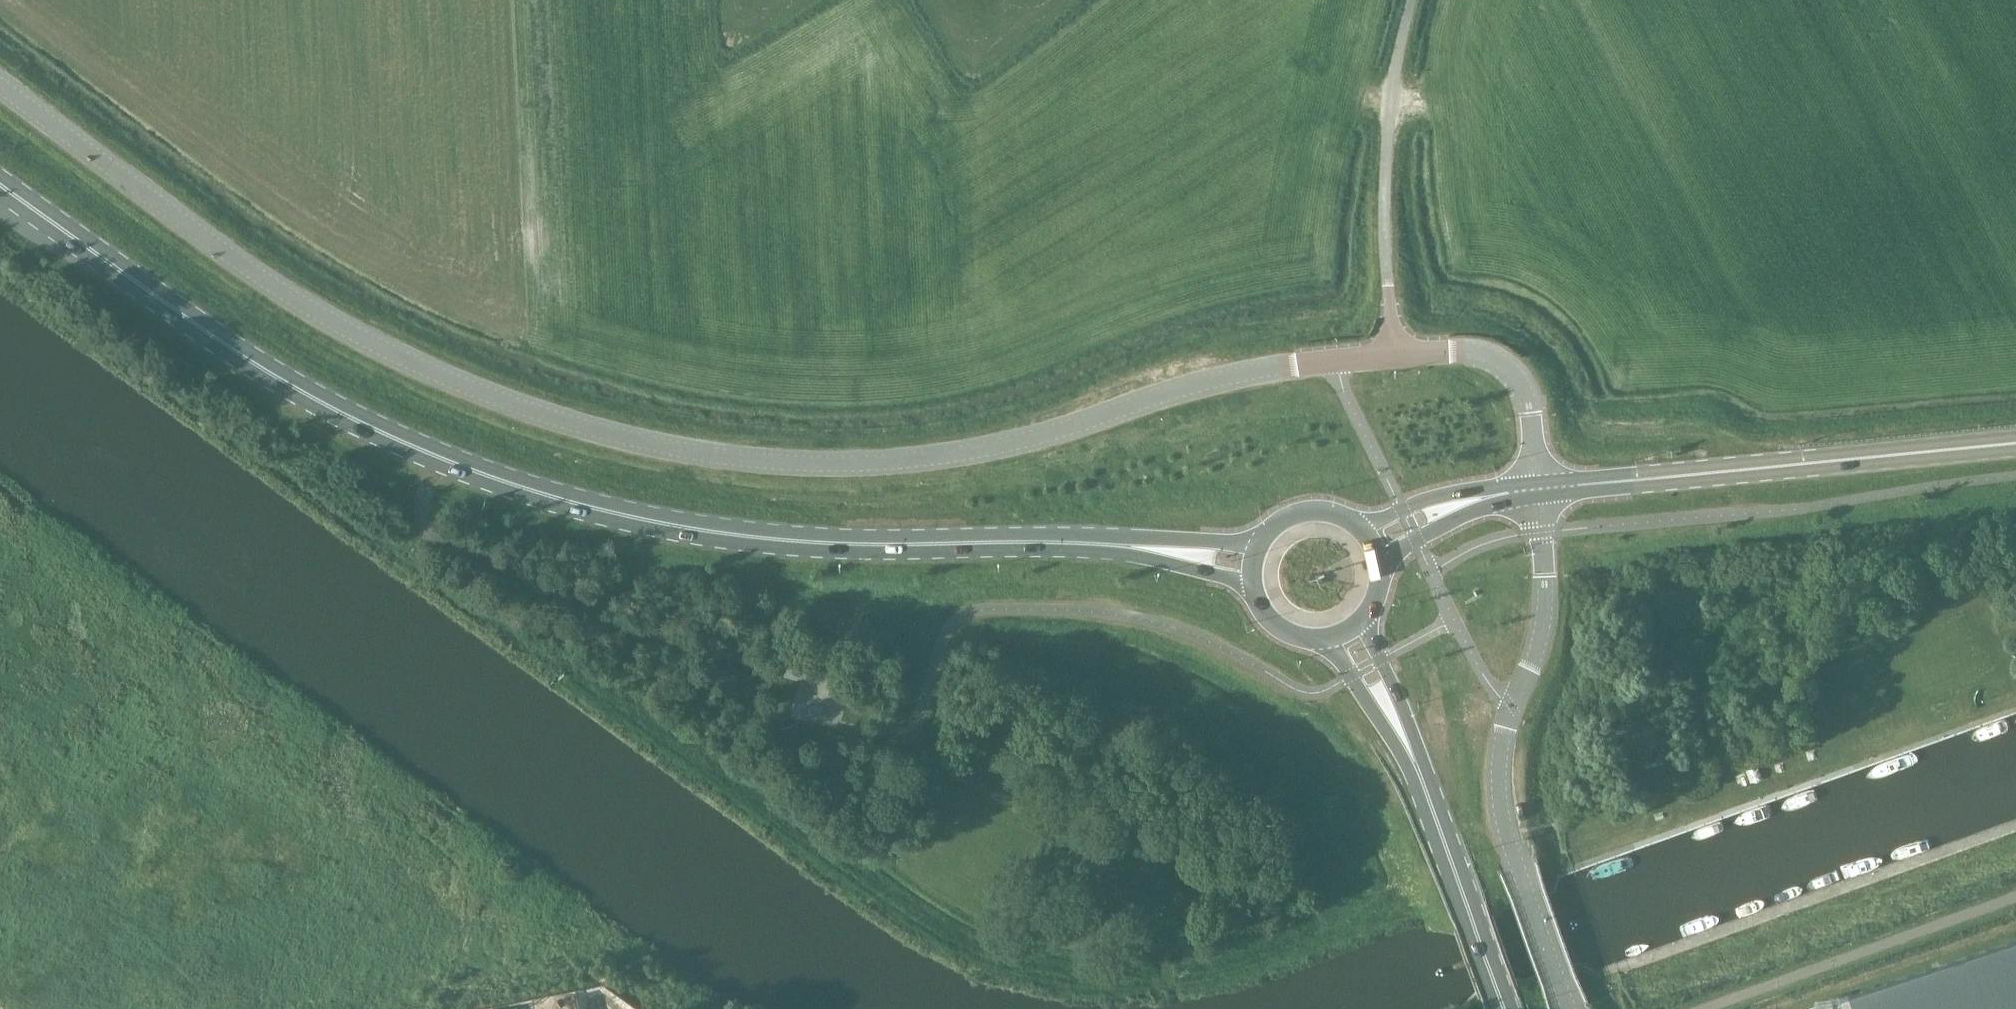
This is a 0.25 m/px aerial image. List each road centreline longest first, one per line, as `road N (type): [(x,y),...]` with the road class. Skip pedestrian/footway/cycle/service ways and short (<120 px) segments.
road 1 (unclassified): [(0,87),(232,258),(361,337),(528,408),(702,454),(820,463),(926,456),(1050,432),(1226,375),(1392,353)]
road 2 (primary): [(1123,545),(735,535),(516,485),(313,399),(0,184)]
road 3 (unclassified): [(1538,487),(1543,615),(1505,726),(1499,808),(1566,1004)]
road 4 (primary): [(1538,487),(2015,445)]
road 5 (unclassified): [(1392,353),(1383,203),(1408,0)]
road 6 (unclassified): [(1392,353),(1483,354),(1512,372),(1530,406),(1538,487)]
road 7 (primary): [(1505,1008),(1432,810)]
road 8 (primary): [(1432,810),(1427,774),(1361,617)]
road 9 (primary): [(1328,637),(1432,810)]
road 10 (primary): [(1538,487),(1440,495),(1356,526)]
road 11 (primary): [(1377,565),(1485,506),(1538,487)]
road 12 (primary): [(1260,540),(1123,545)]
road 13 (primary): [(1123,545),(1252,588)]

